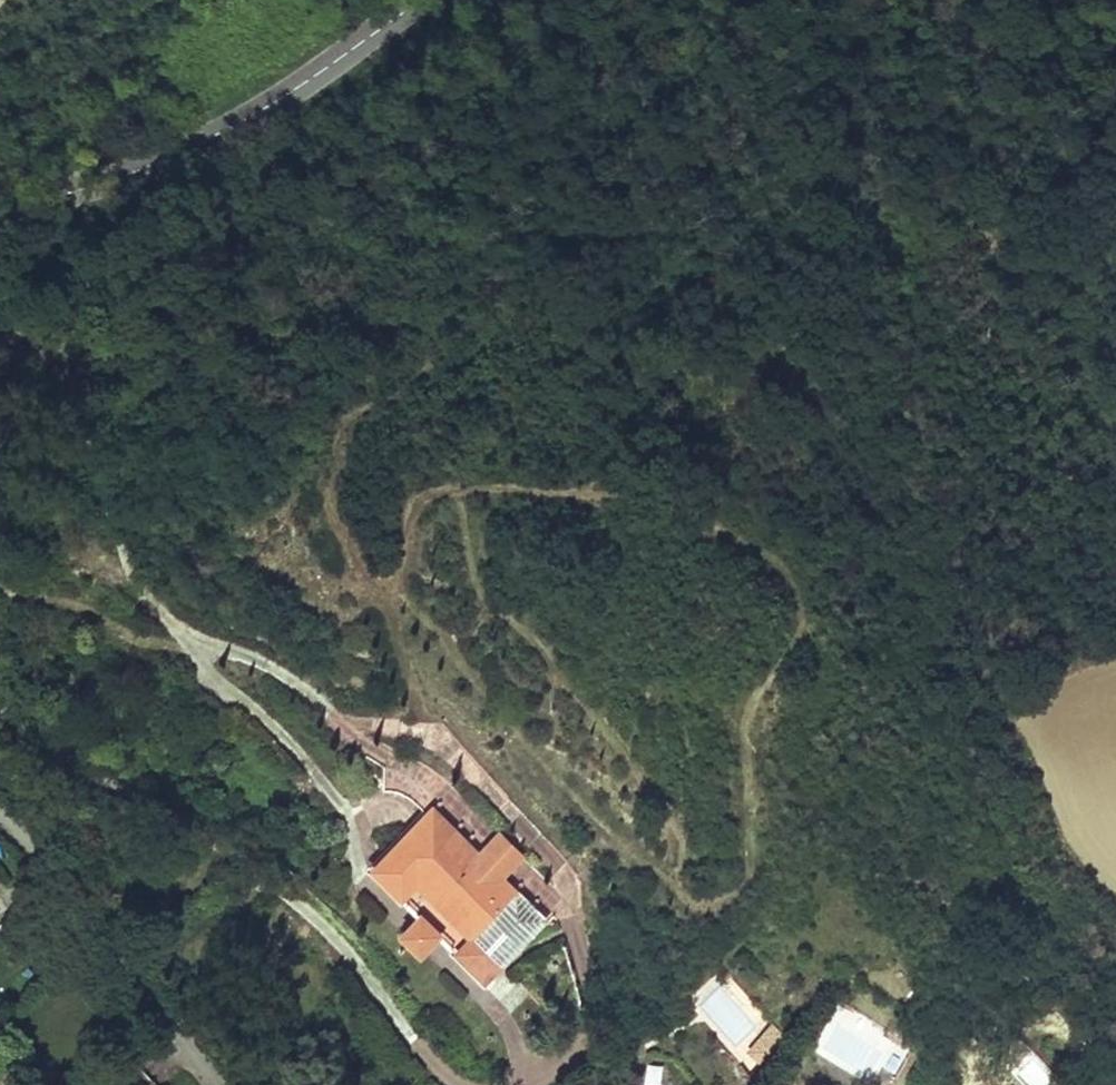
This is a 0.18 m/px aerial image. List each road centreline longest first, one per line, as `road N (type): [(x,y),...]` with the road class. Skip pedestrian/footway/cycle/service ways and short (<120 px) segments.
road 1 (residential): [(424,0),(264,113),(195,148),(0,201)]
road 2 (residential): [(220,1084),(0,807)]

